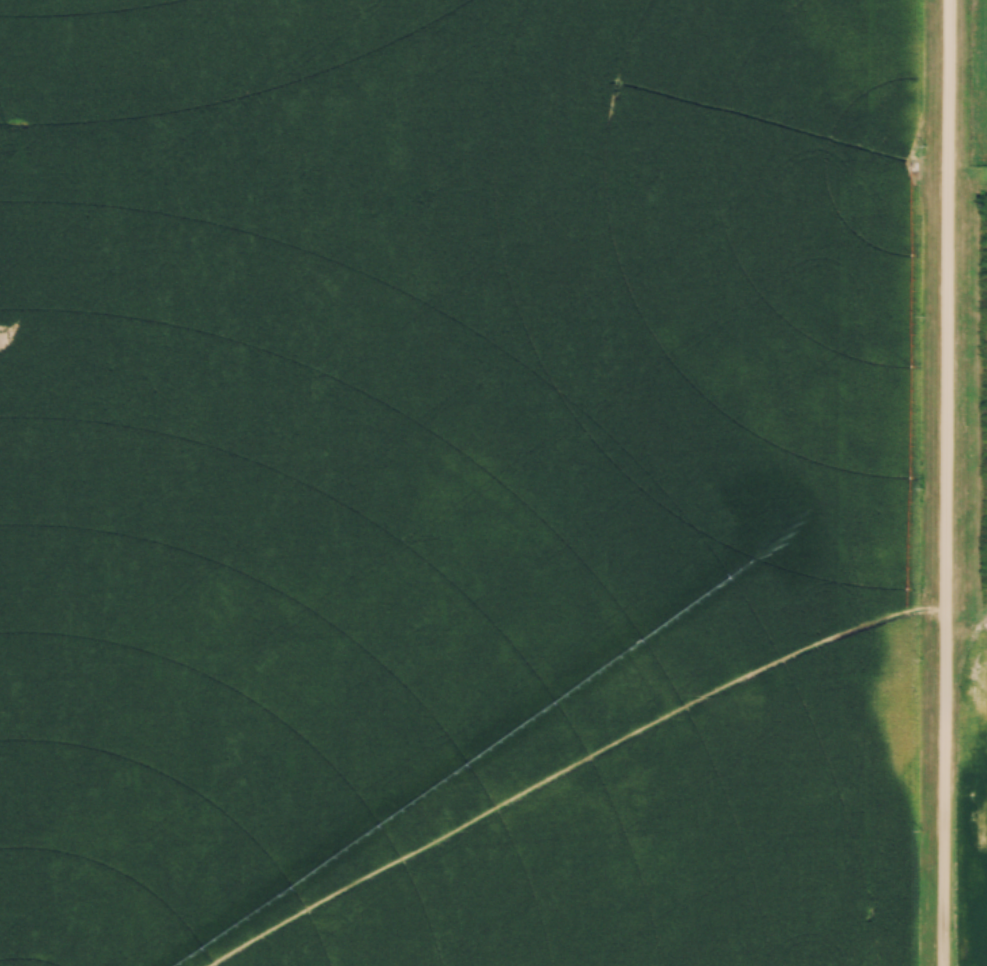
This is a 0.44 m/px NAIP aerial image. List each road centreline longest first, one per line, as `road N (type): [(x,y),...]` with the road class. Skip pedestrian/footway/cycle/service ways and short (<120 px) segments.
road 1 (residential): [(942,965),(947,0)]

